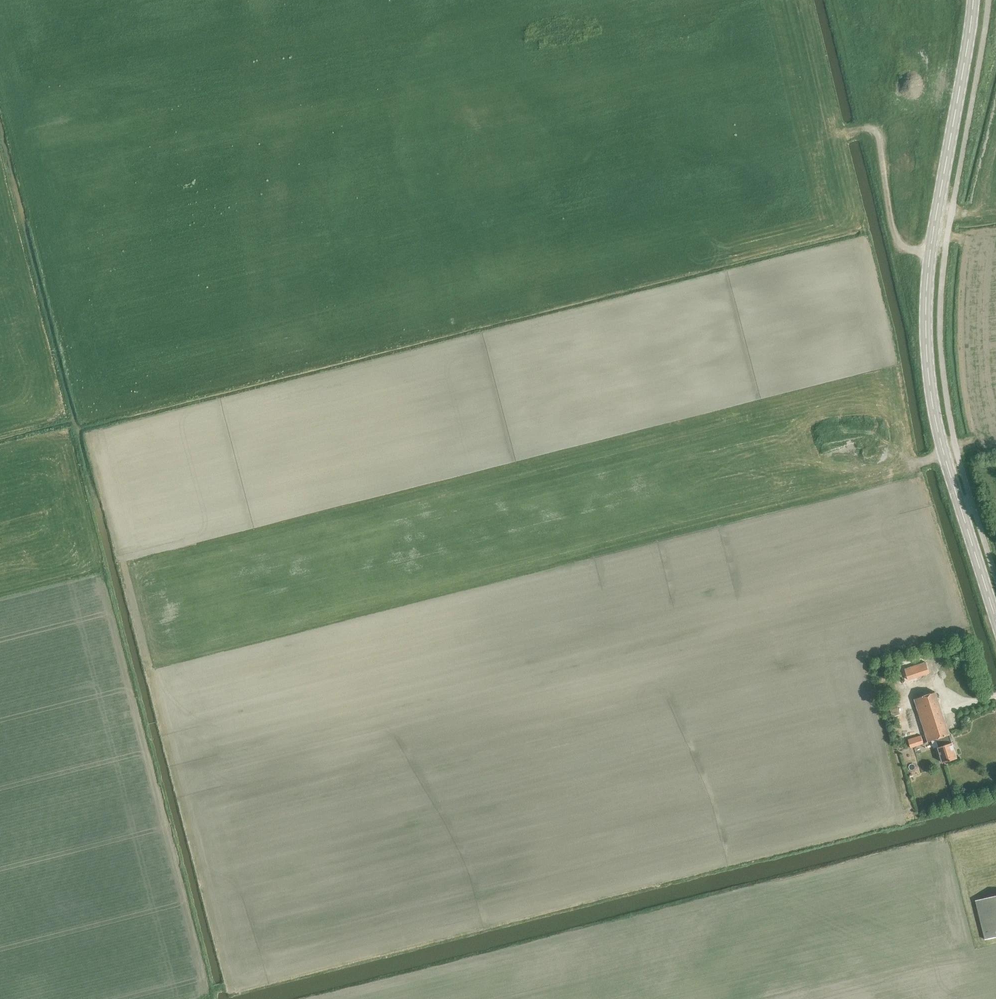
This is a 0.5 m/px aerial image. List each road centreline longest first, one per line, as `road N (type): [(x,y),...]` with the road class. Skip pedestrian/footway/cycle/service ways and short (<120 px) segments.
road 1 (tertiary): [(995,623),(934,436),(921,346),(973,0)]

